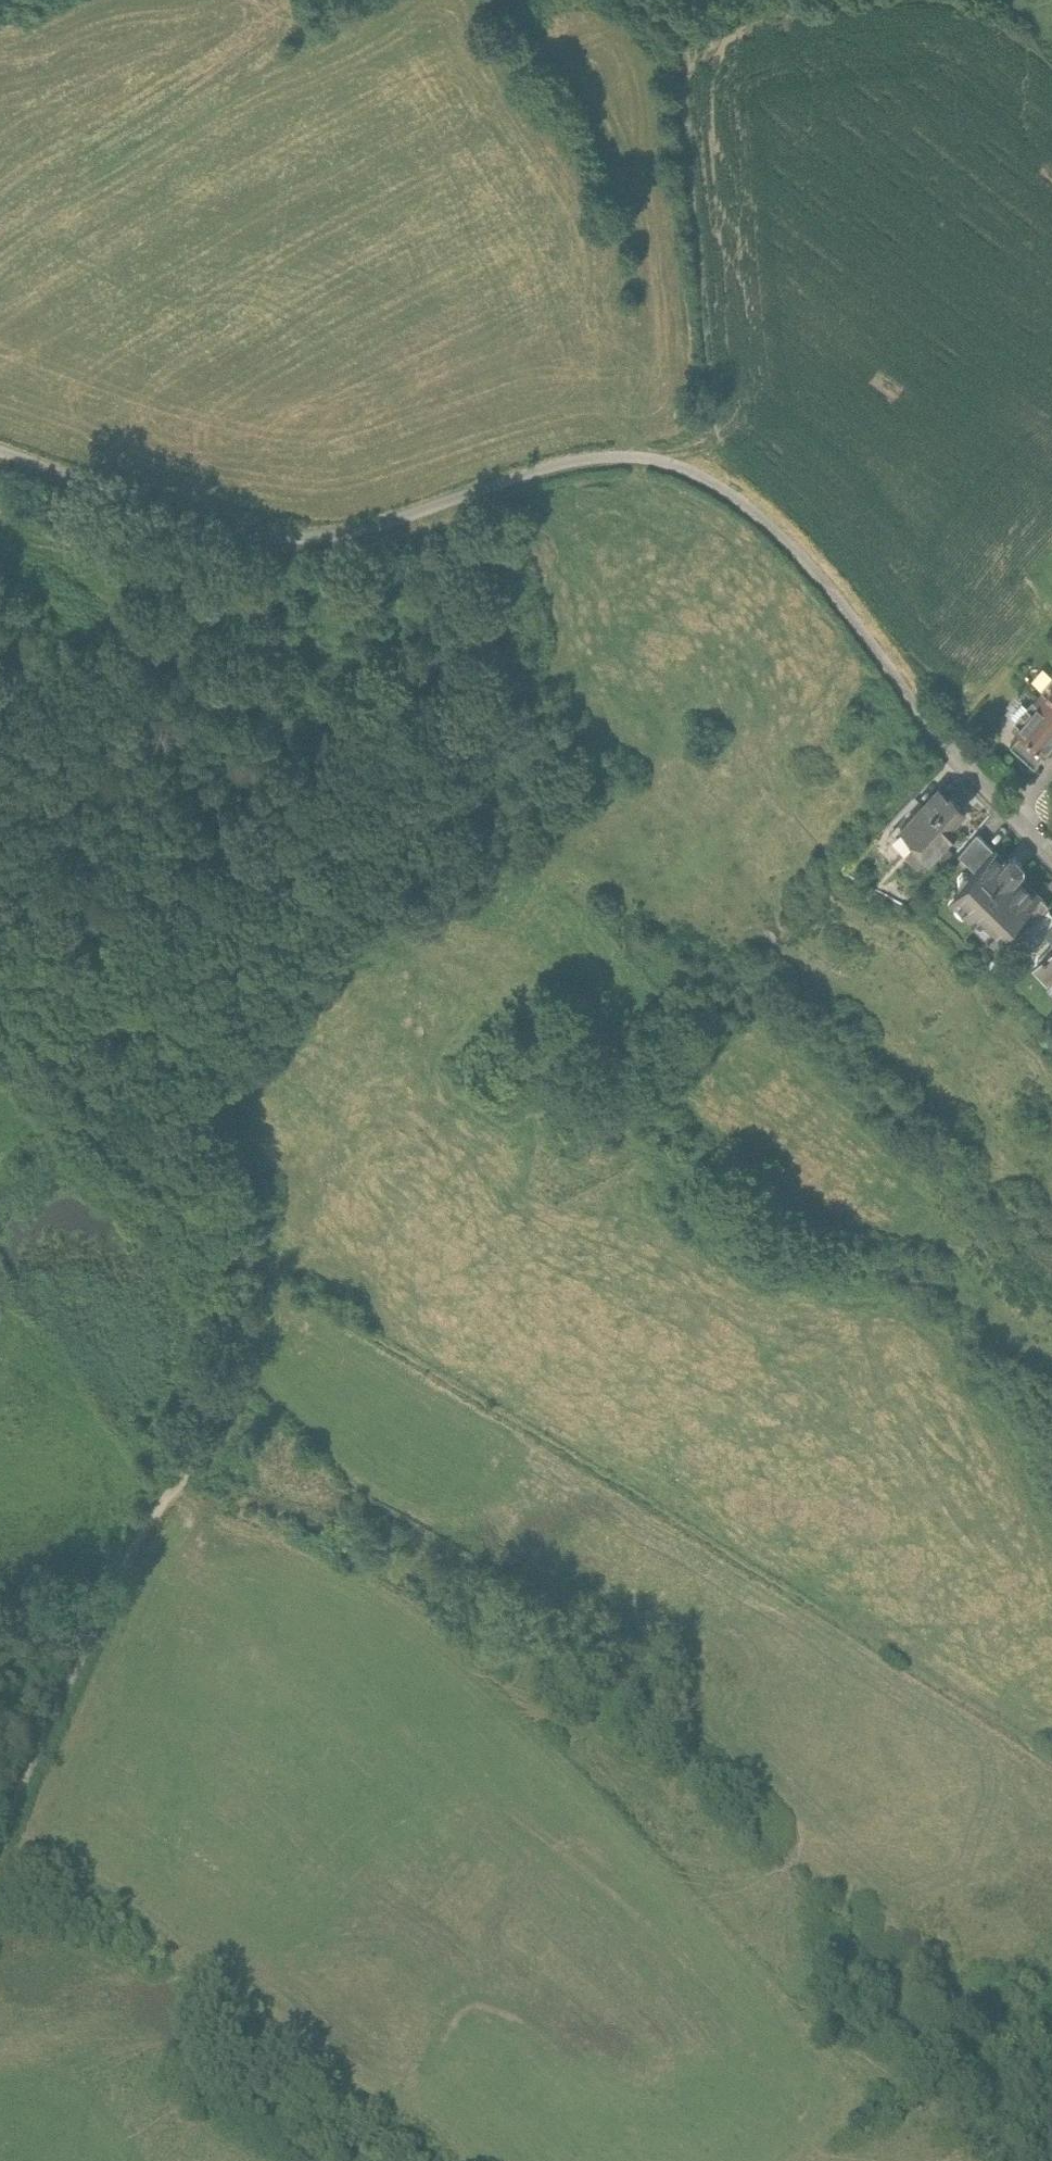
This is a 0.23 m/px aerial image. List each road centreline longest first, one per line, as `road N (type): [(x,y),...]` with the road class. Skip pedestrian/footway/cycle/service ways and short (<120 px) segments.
road 1 (track): [(0,450),(143,496),(295,521),(335,519),(576,442),(668,438),(726,469),(803,534),(965,742)]
road 2 (track): [(0,1872),(86,1638),(226,1405),(236,1353),(230,1259)]
road 3 (track): [(230,1259),(205,1224),(89,1139),(0,1027)]

